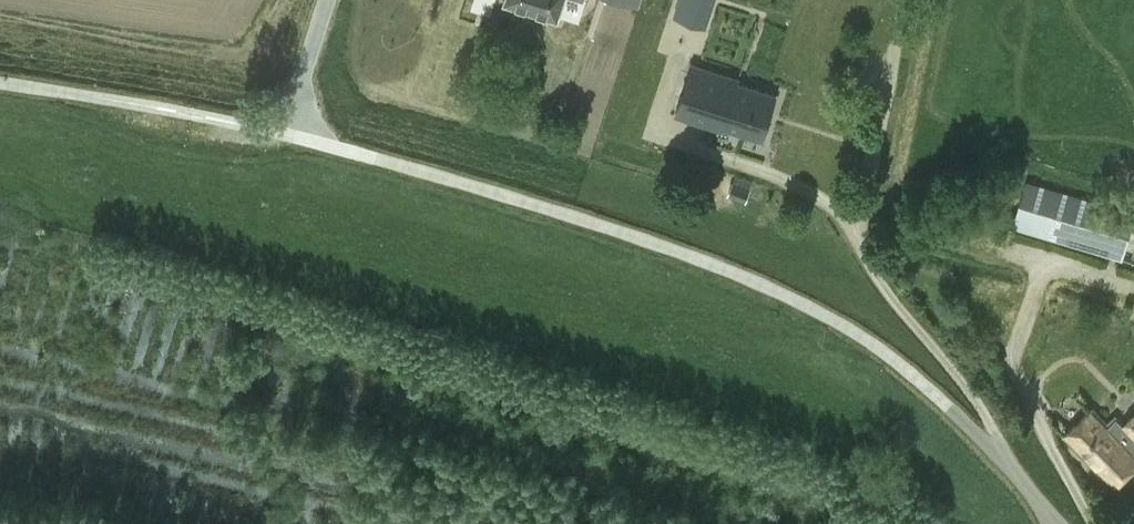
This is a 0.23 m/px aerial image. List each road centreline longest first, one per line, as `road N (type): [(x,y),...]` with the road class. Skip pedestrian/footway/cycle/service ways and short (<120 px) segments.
road 1 (unclassified): [(1048,513),(1002,454),(924,381),(853,328),(748,274),(431,171),(192,113)]
road 2 (unclassified): [(0,83),(192,113)]

